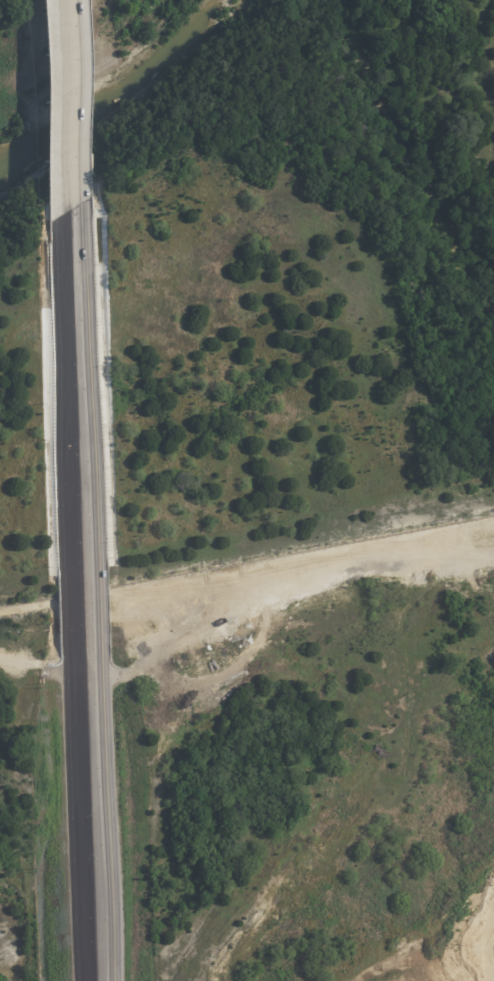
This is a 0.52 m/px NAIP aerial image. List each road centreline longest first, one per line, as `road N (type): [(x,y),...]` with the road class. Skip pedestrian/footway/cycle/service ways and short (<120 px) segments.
road 1 (secondary): [(92,834),(79,471)]
road 2 (secondary): [(79,471),(71,209)]
road 3 (secondary): [(61,0),(71,209)]
road 4 (secondary): [(97,980),(92,834)]

